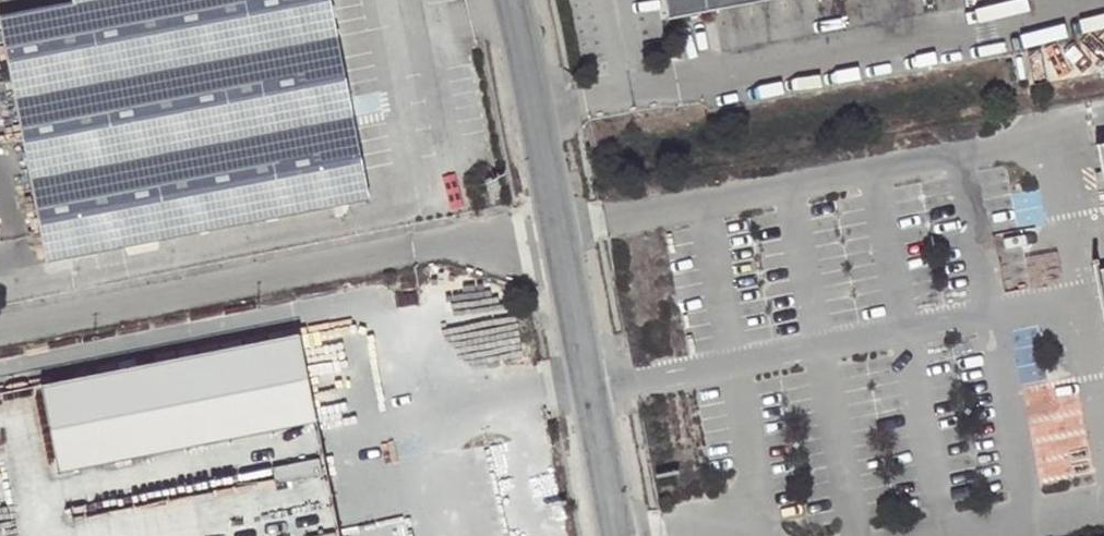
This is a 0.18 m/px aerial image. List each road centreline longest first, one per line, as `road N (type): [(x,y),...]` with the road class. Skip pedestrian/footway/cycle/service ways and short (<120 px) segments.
road 1 (unclassified): [(513,0),(619,535)]

